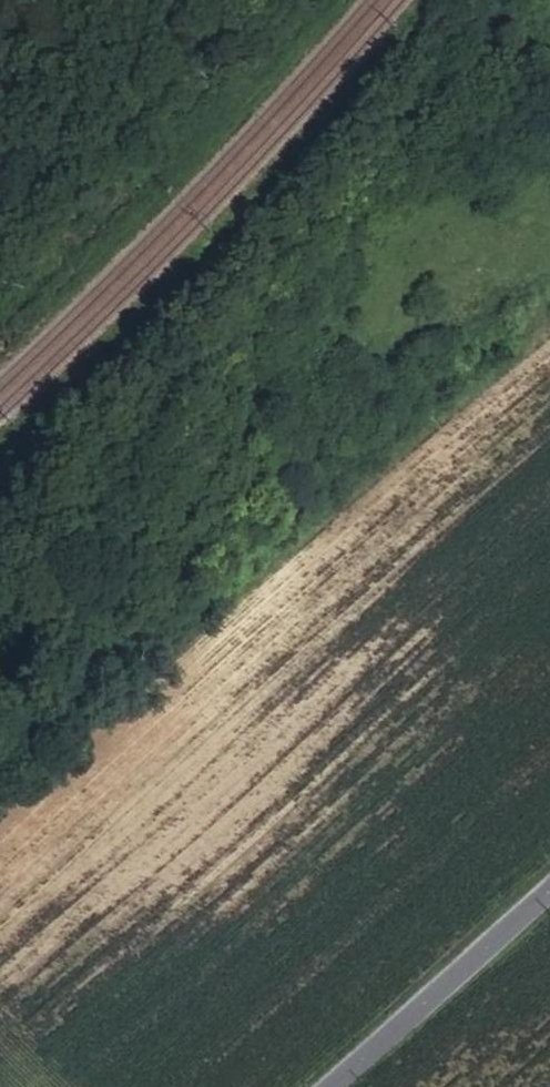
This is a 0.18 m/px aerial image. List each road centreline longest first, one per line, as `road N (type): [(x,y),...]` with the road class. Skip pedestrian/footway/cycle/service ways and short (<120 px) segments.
road 1 (tertiary): [(549,893),(334,1086)]

